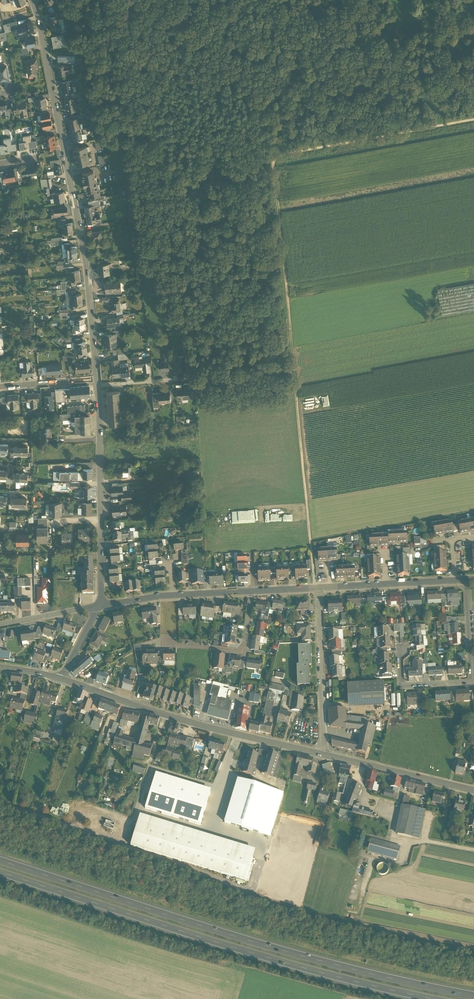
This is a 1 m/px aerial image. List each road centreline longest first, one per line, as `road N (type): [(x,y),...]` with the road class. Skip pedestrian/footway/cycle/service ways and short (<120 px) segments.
road 1 (track): [(473,119),(272,155),(293,371),(194,378)]
road 2 (motorway): [(473,994),(327,961),(0,860)]
road 3 (motorway): [(0,871),(203,937),(440,998)]
road 4 (residential): [(97,377),(84,251),(32,0)]
road 5 (secondary): [(322,755),(62,680)]
road 6 (track): [(0,804),(125,841),(165,714)]
road 7 (track): [(293,371),(318,587)]
road 8 (residential): [(318,587),(322,755)]
road 9 (secondary): [(473,790),(322,755)]
road 10 (residential): [(253,591),(100,606)]
road 11 (residential): [(455,581),(318,587)]
road 12 (residential): [(253,591),(242,653),(170,642)]
road 13 (residential): [(101,521),(98,386)]

